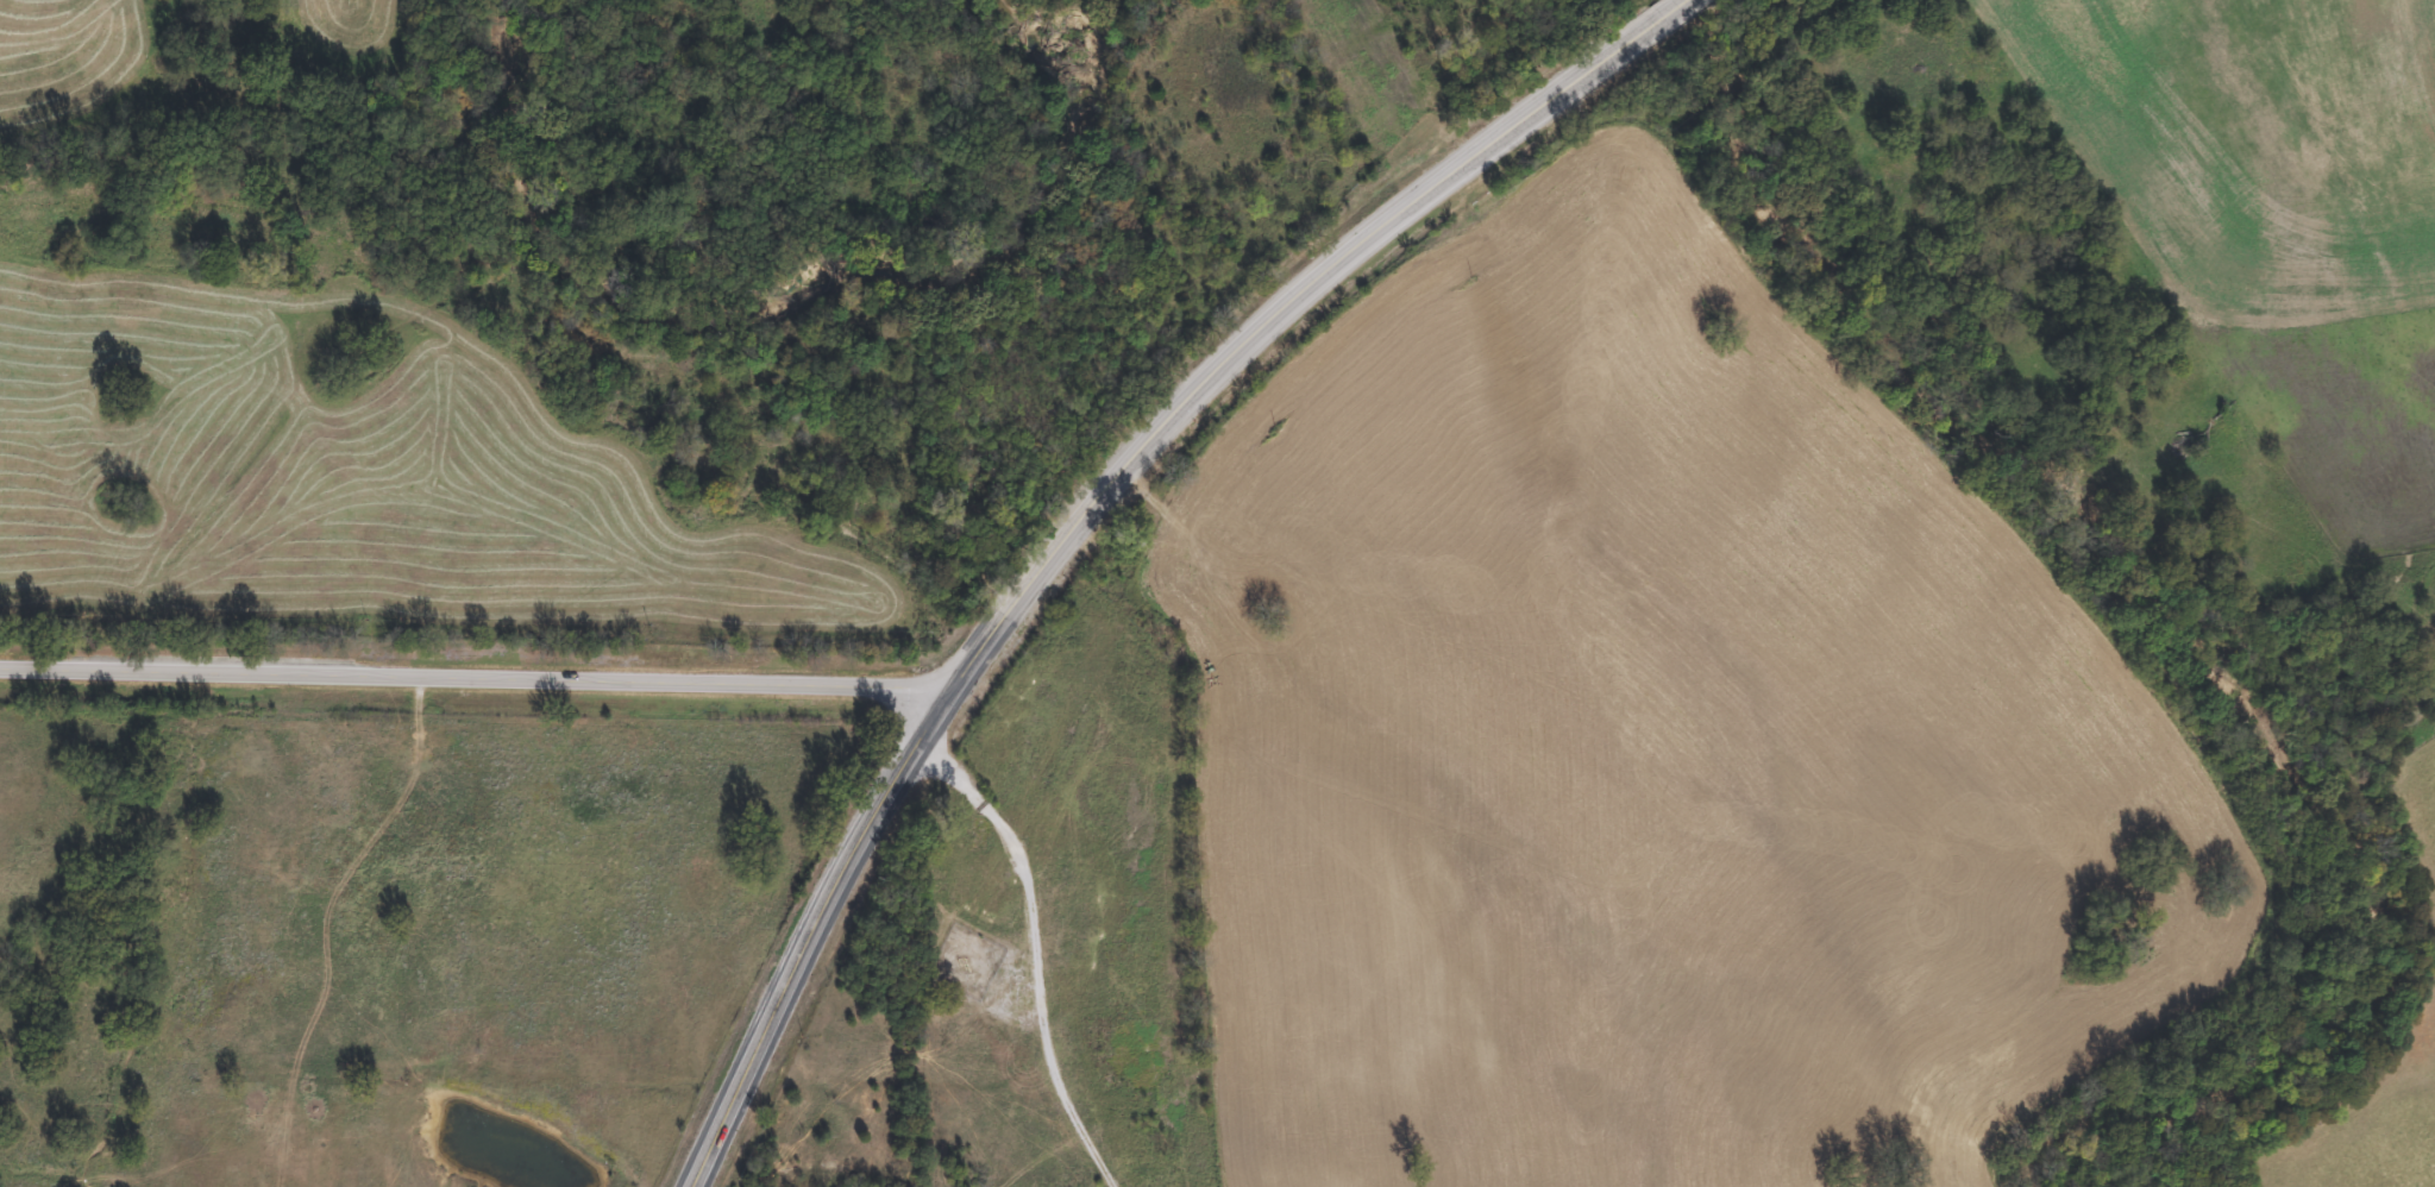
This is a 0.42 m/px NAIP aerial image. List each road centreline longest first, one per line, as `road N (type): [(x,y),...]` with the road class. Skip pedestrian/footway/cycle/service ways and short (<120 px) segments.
road 1 (primary): [(952,690),(1093,504),(1280,315),(1683,0)]
road 2 (tertiary): [(0,669),(952,690)]
road 3 (primary): [(689,1186),(860,825),(952,690)]

